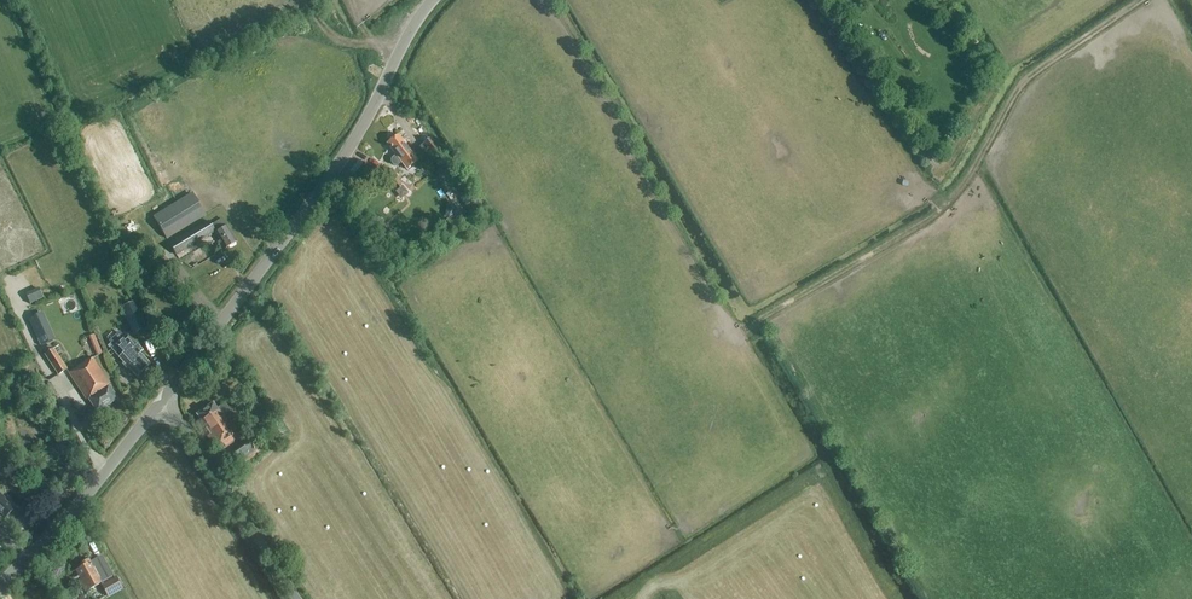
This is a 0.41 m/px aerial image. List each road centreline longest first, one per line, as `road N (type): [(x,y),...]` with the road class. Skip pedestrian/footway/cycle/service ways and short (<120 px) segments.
road 1 (unclassified): [(157,404),(345,148),(384,64),(427,0)]
road 2 (unclassified): [(296,598),(185,429),(157,404)]
road 3 (unclassified): [(0,584),(157,404)]

